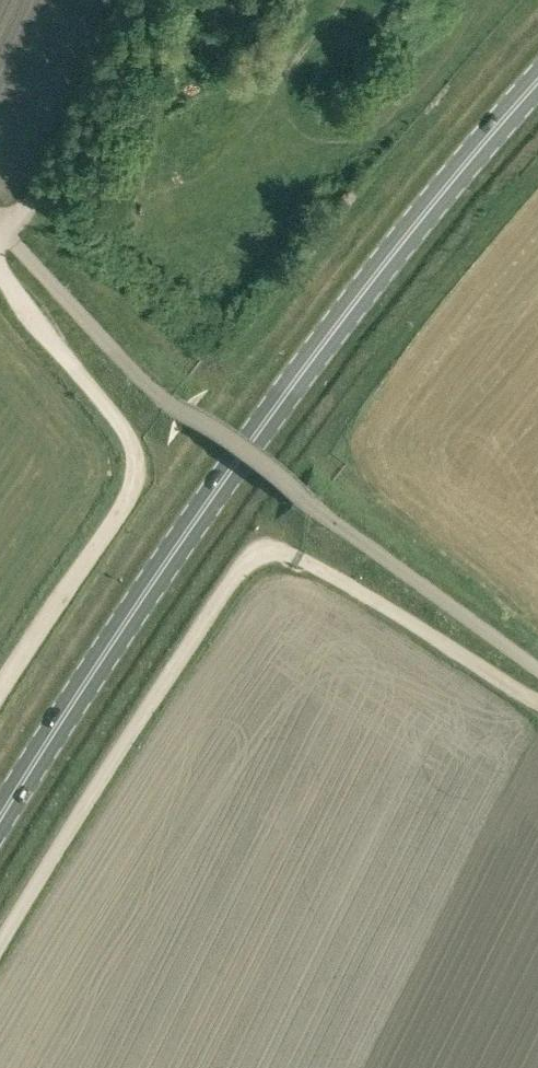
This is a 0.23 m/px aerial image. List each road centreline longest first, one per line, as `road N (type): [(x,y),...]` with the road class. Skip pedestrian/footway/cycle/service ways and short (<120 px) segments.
road 1 (primary): [(537,81),(377,268),(204,503),(0,818)]
road 2 (track): [(0,937),(246,561),(260,553),(297,556),(537,699)]
road 3 (track): [(0,695),(138,470),(129,433),(0,274)]
road 4 (track): [(127,0),(35,201),(7,233)]

